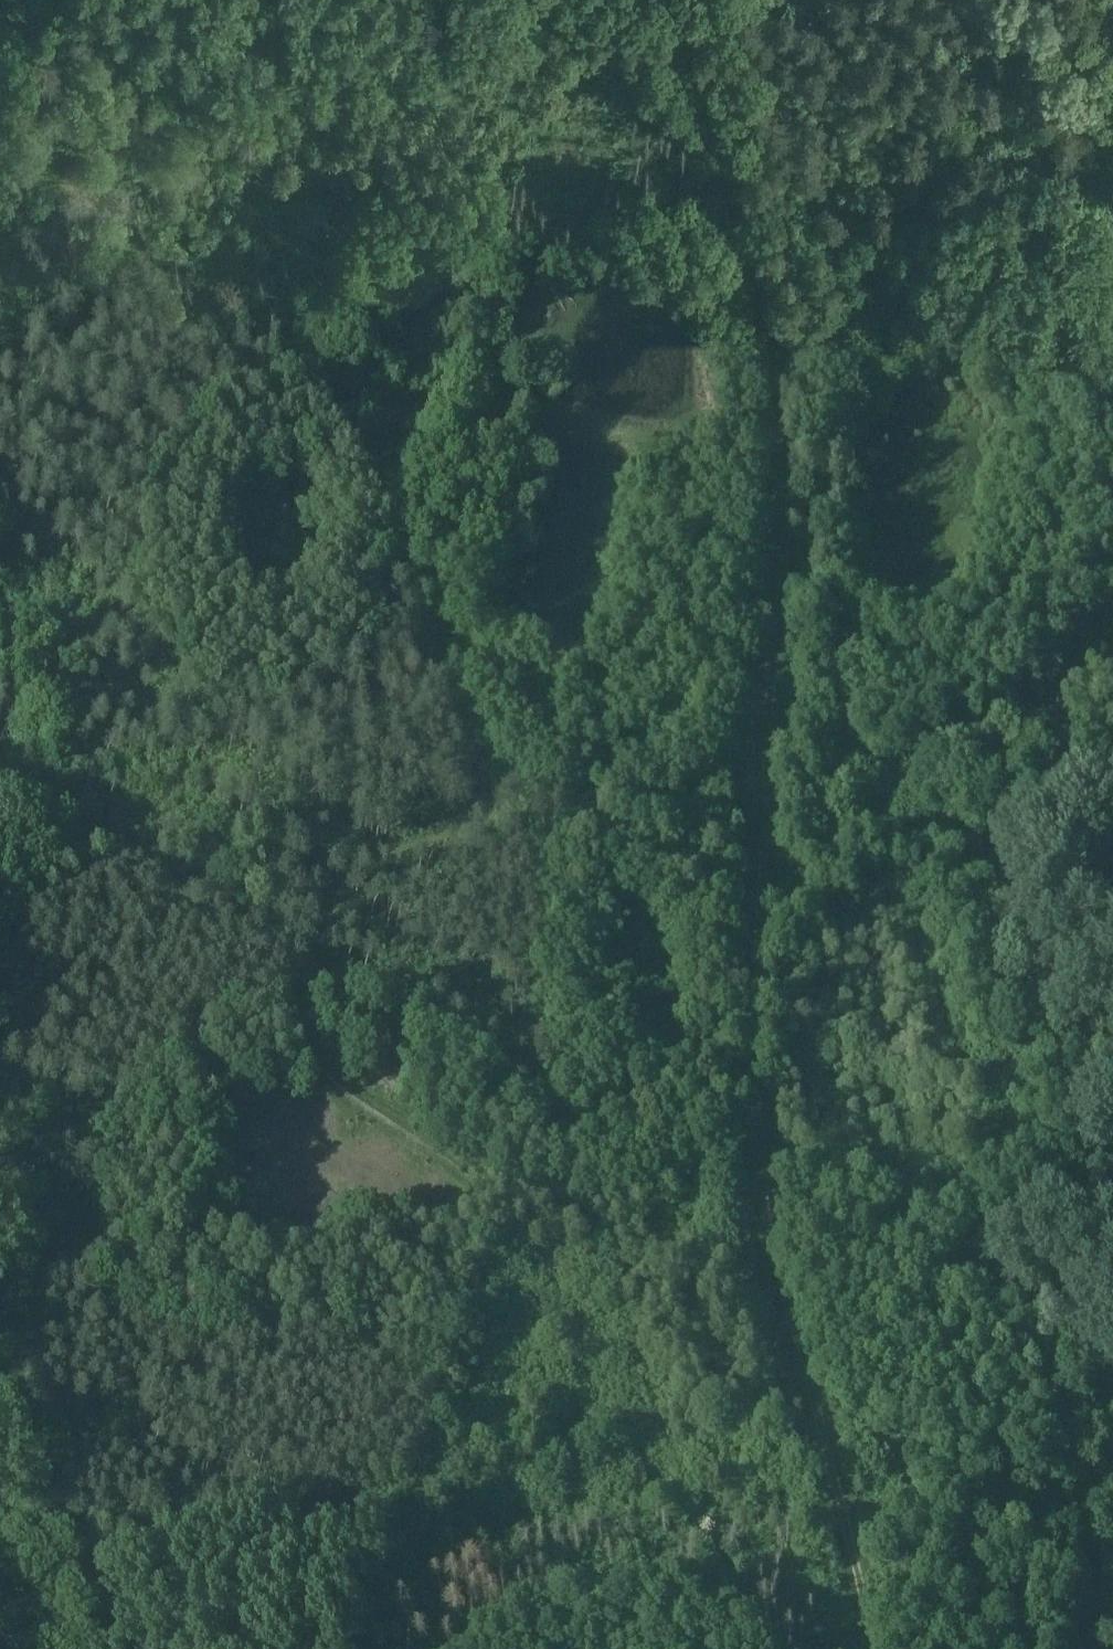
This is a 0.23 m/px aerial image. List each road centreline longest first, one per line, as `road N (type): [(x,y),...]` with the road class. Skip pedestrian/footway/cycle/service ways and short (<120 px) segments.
road 1 (track): [(873,1648),(805,1335),(766,1238),(751,1167),(778,441)]
road 2 (track): [(685,0),(774,356)]

